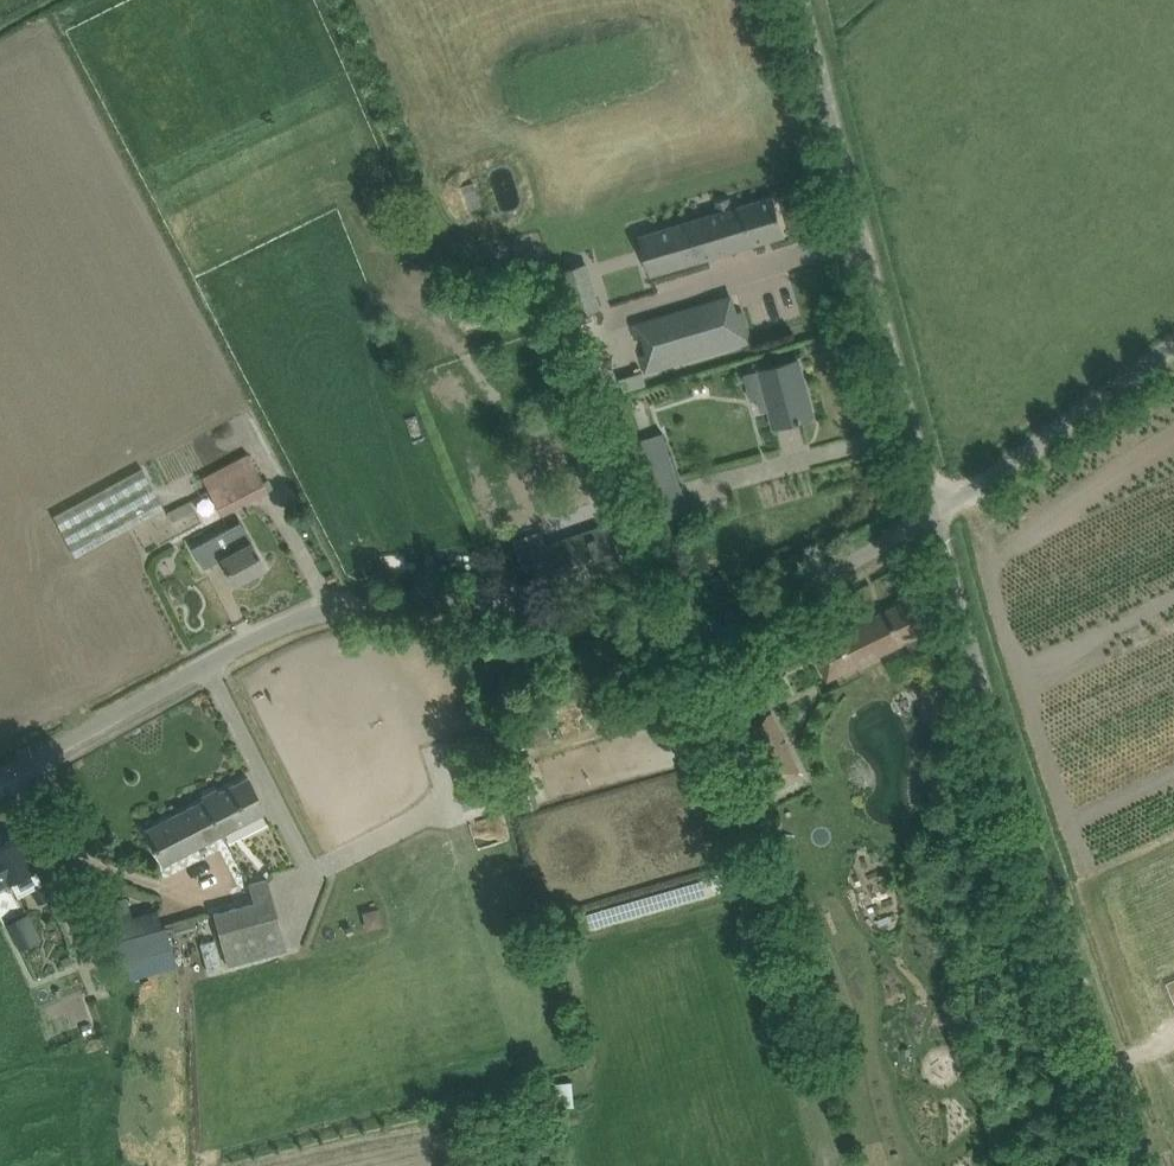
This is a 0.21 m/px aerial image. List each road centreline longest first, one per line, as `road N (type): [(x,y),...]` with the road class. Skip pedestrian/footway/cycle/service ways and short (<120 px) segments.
road 1 (unclassified): [(0,773),(289,617),(342,601),(688,626),(783,601),(933,513)]
road 2 (unclassified): [(1152,1165),(1098,1032),(933,513)]
road 3 (unclassified): [(933,513),(804,0)]
road 4 (unclassified): [(933,513),(1173,355)]

